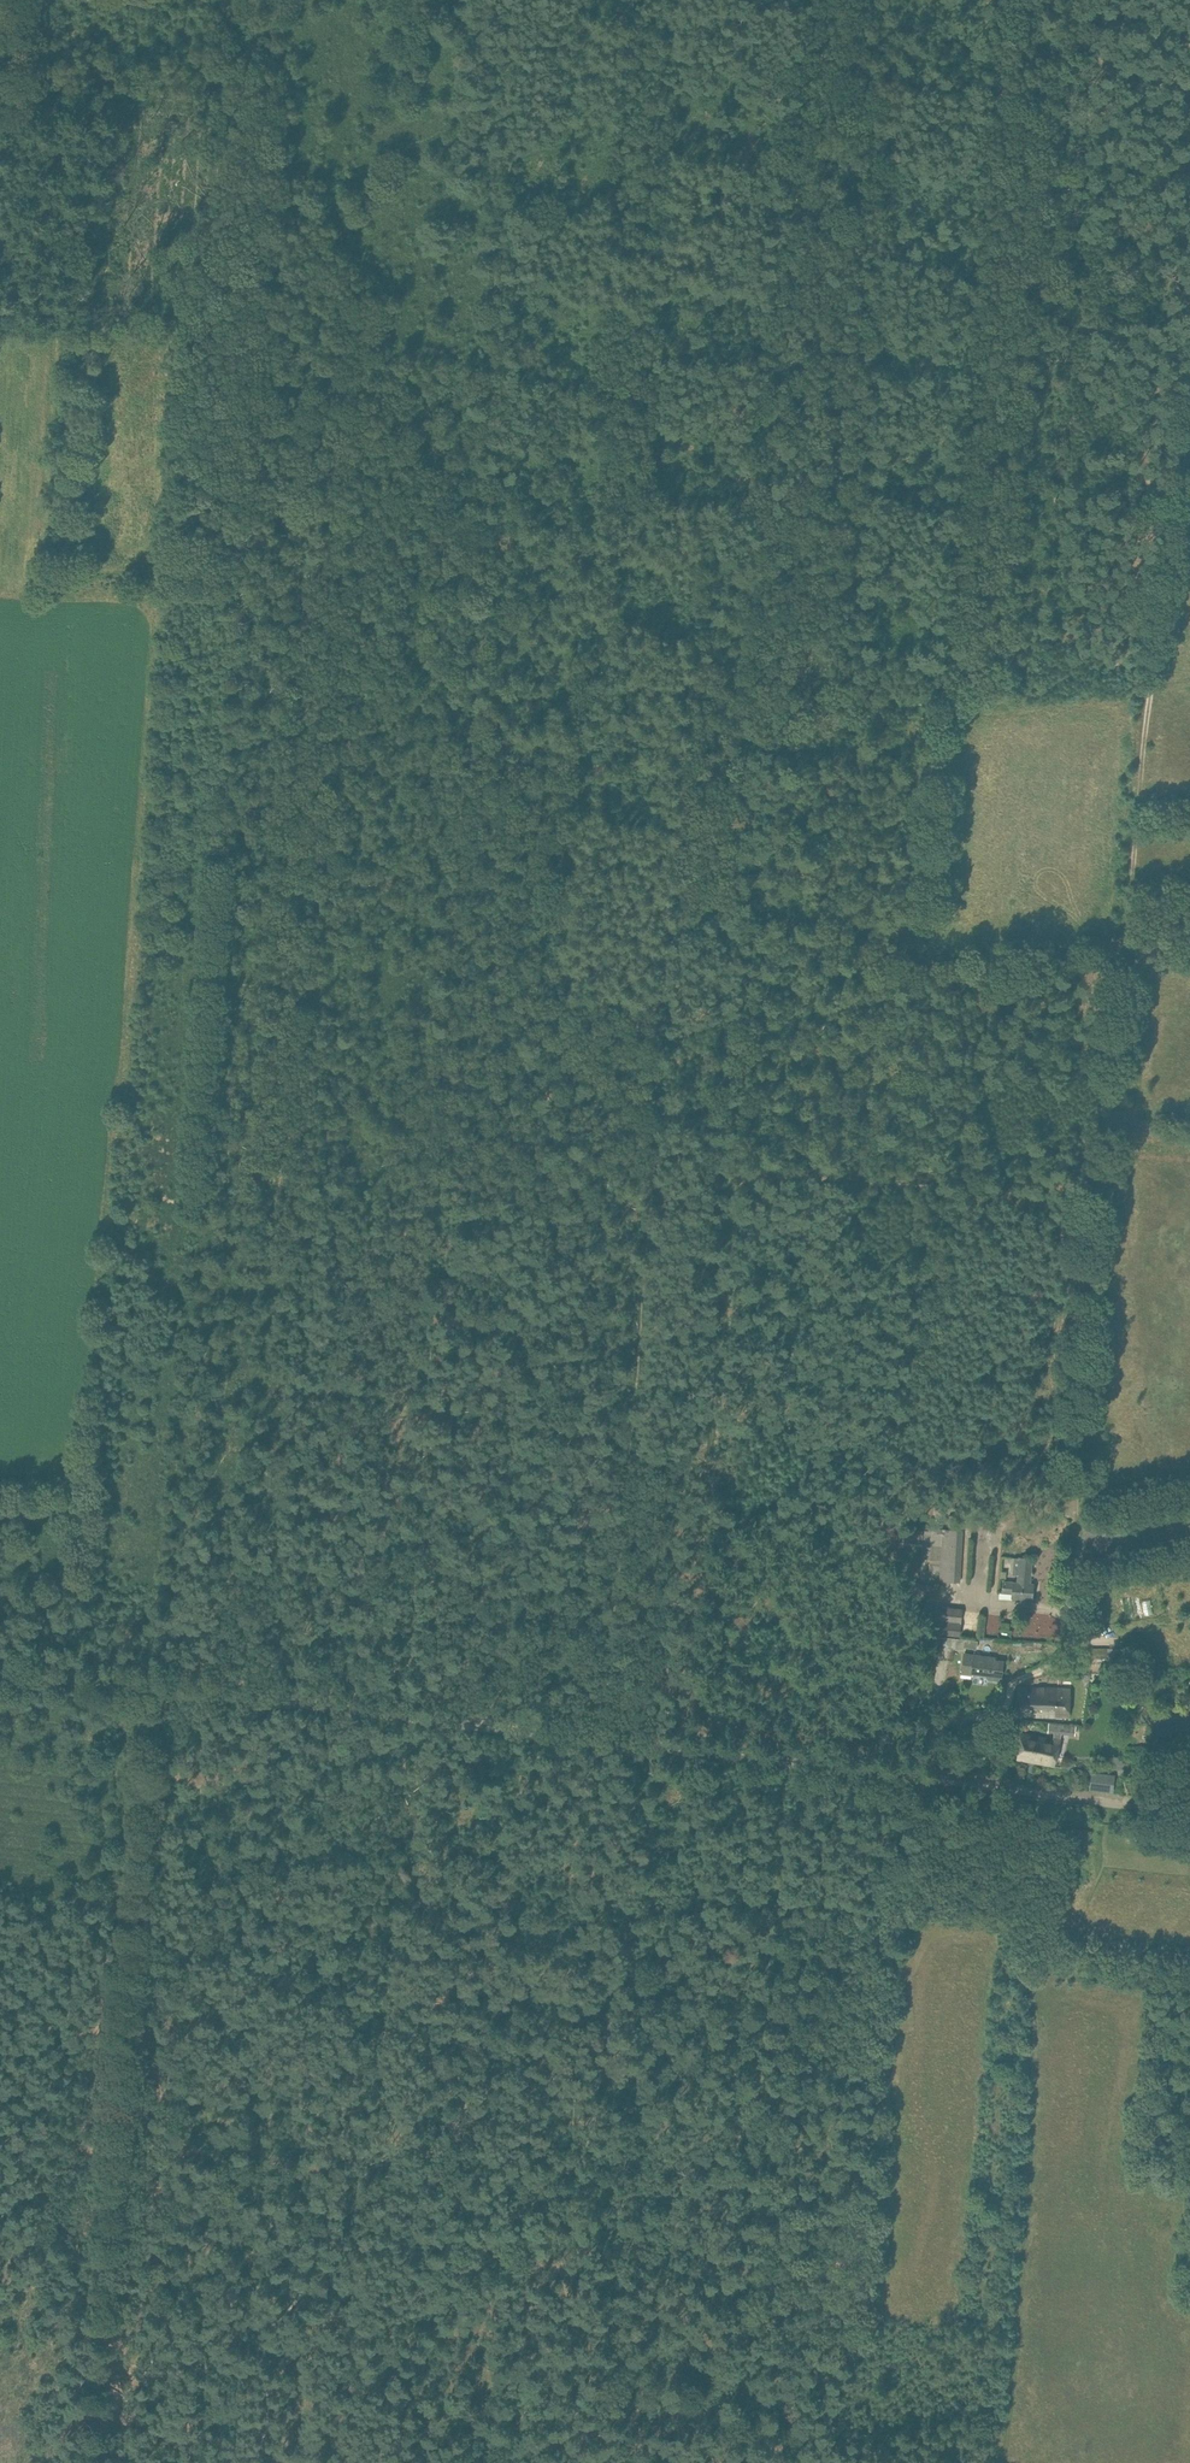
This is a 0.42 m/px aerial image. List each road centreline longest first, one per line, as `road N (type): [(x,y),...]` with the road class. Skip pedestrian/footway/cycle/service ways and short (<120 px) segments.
road 1 (track): [(0,1655),(1189,1805)]
road 2 (track): [(1107,1195),(1189,349)]
road 3 (track): [(1003,2462),(1034,2160),(1038,2028),(1025,1982),(1023,1792)]
road 4 (track): [(1082,1505),(1066,1648),(999,1702),(954,1701),(938,1719),(936,1781)]
road 5 (track): [(1107,1195),(1082,1505)]

